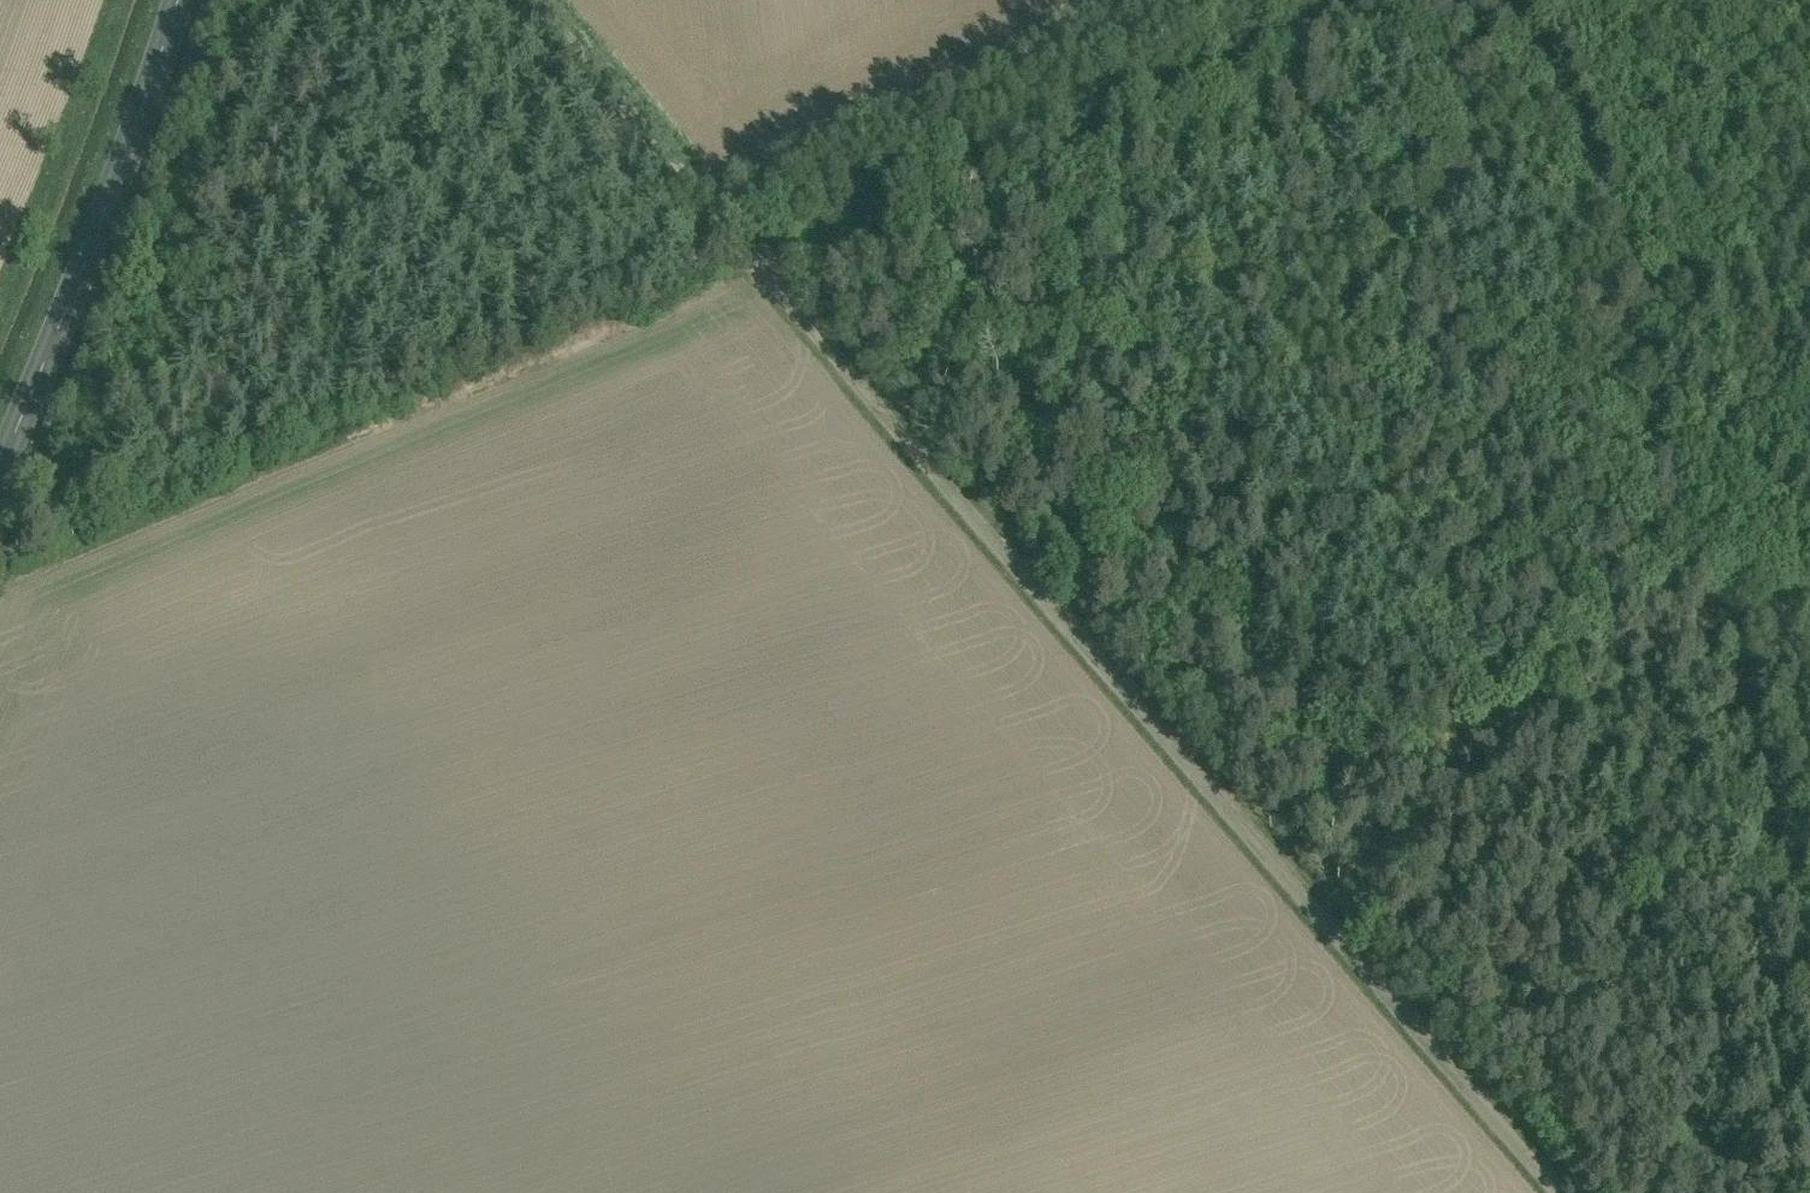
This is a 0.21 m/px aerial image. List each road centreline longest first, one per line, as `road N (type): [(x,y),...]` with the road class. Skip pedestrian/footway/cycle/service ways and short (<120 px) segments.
road 1 (unclassified): [(538,0),(759,275),(1295,874),(1563,1192)]
road 2 (tertiary): [(169,0),(0,436)]

